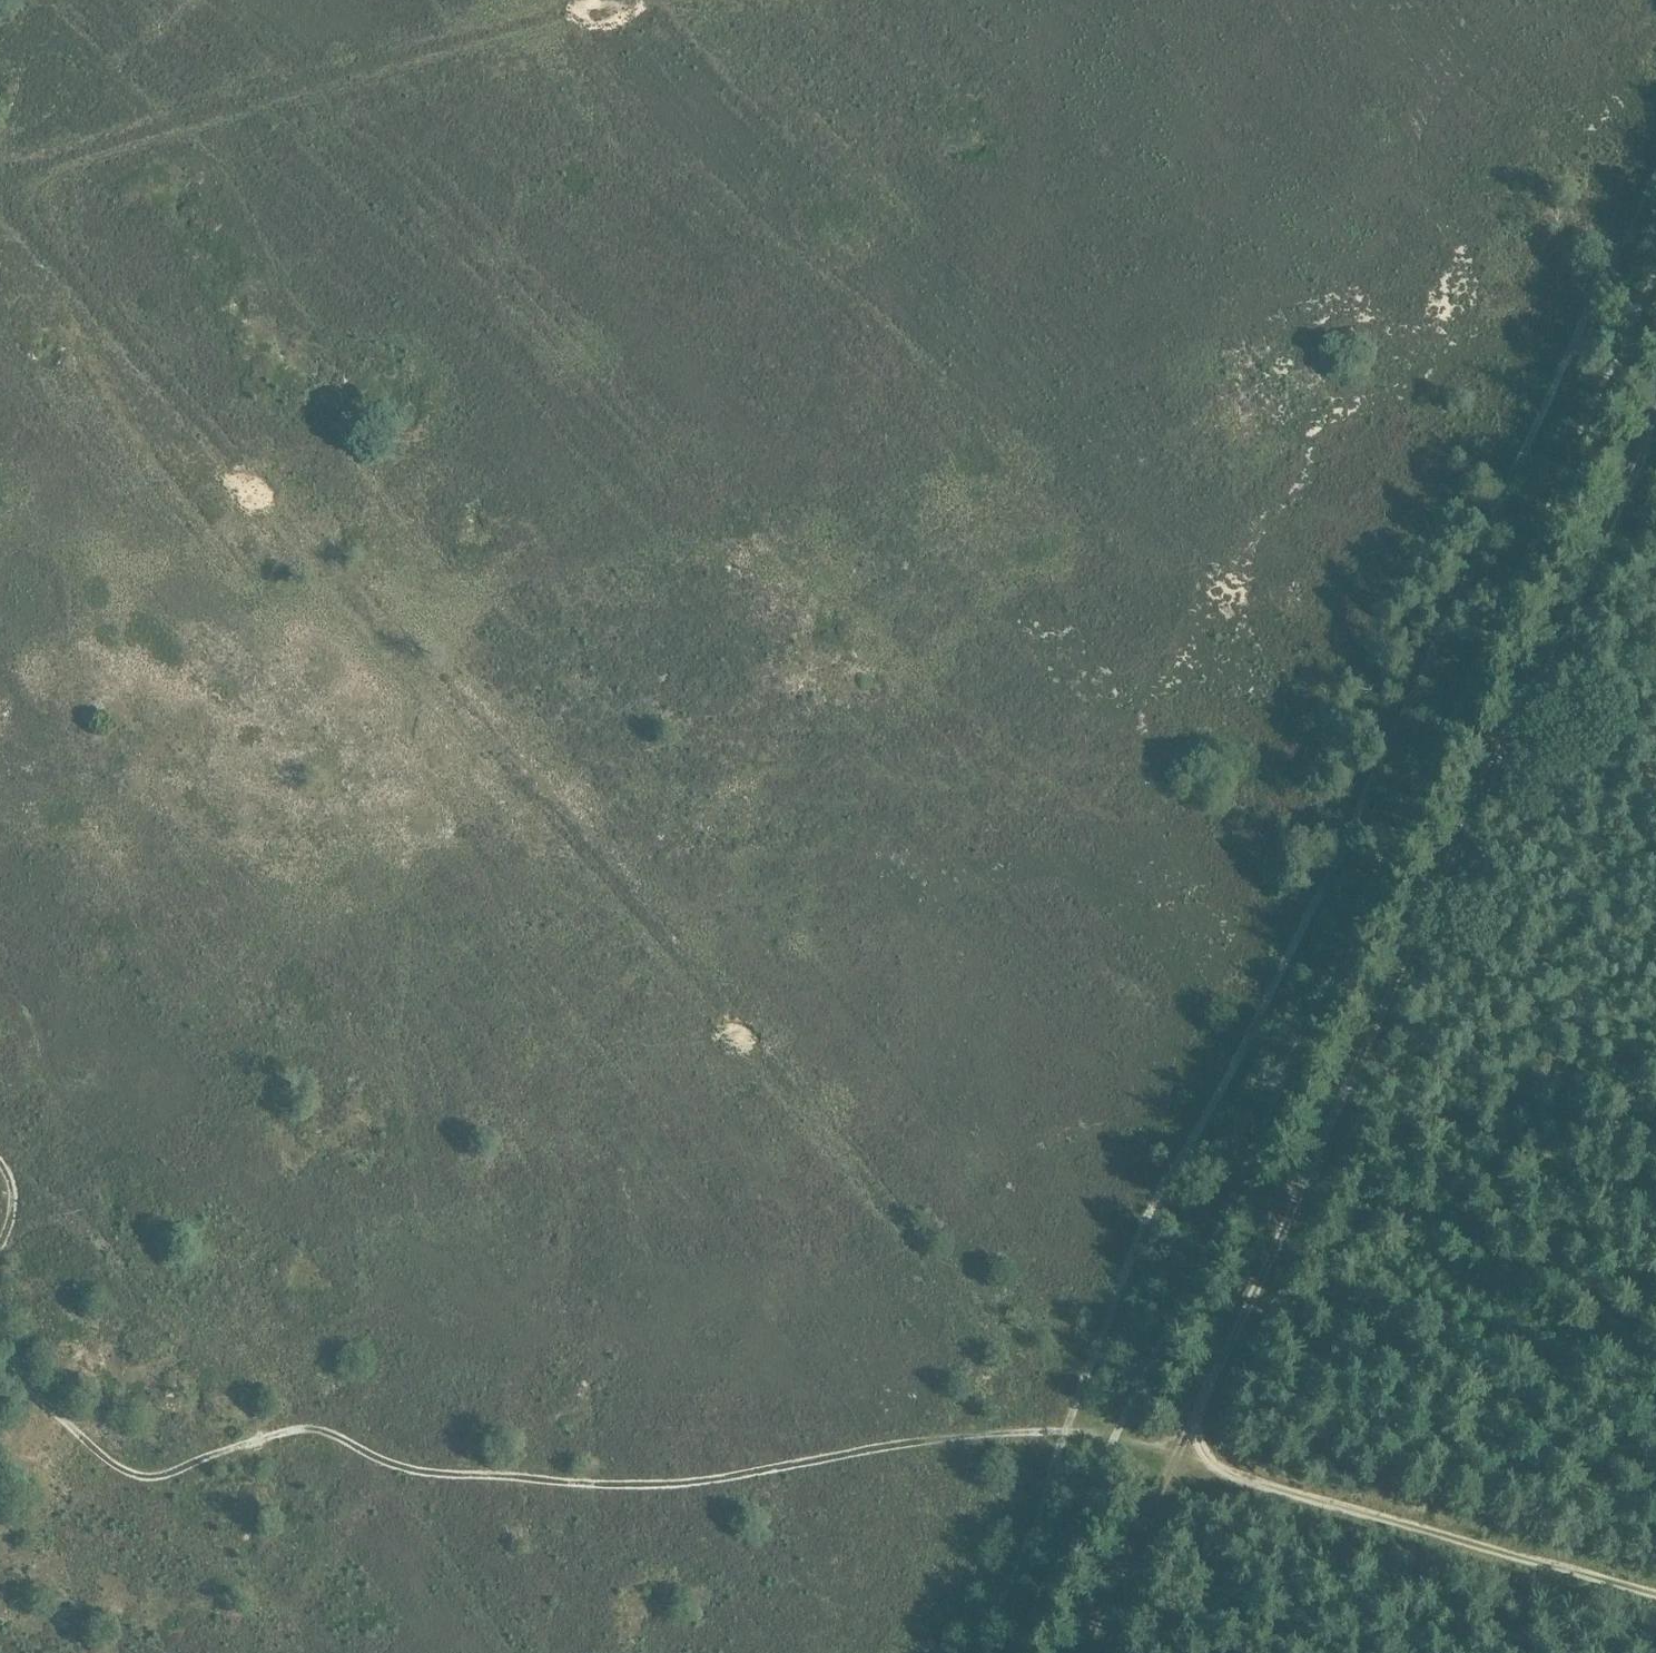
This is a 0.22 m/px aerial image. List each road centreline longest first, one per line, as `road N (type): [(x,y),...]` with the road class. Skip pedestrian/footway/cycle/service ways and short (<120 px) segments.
road 1 (track): [(1065,1431),(1143,1222),(1310,909),(1655,168)]
road 2 (track): [(1065,1431),(900,1445),(684,1483),(584,1484),(406,1468),(339,1436),(304,1430),(153,1478),(121,1469),(46,1404),(0,1348)]
road 3 (track): [(1655,428),(1461,833),(1367,1050)]
road 4 (track): [(1655,1597),(1176,1458)]
road 5 (track): [(1367,1050),(1176,1458)]
road 6 (track): [(973,1652),(1065,1431)]
road 7 (track): [(1176,1458),(1084,1652)]

